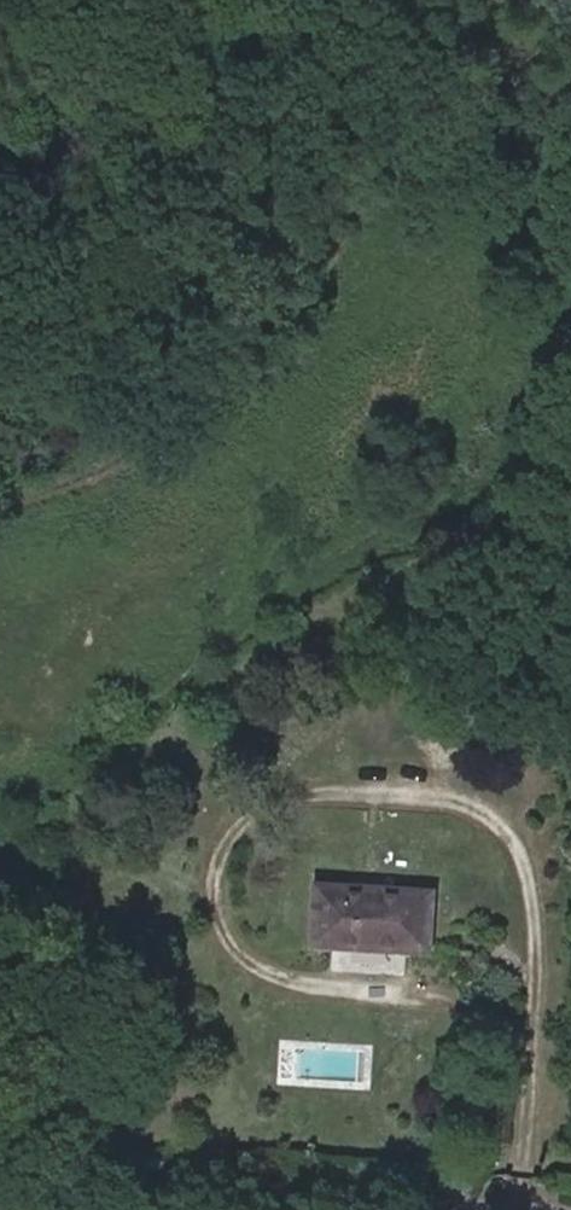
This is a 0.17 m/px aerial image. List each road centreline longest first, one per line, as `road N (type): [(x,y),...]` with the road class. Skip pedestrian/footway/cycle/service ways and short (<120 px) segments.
road 1 (unclassified): [(0,1201),(123,1192),(534,1194)]

